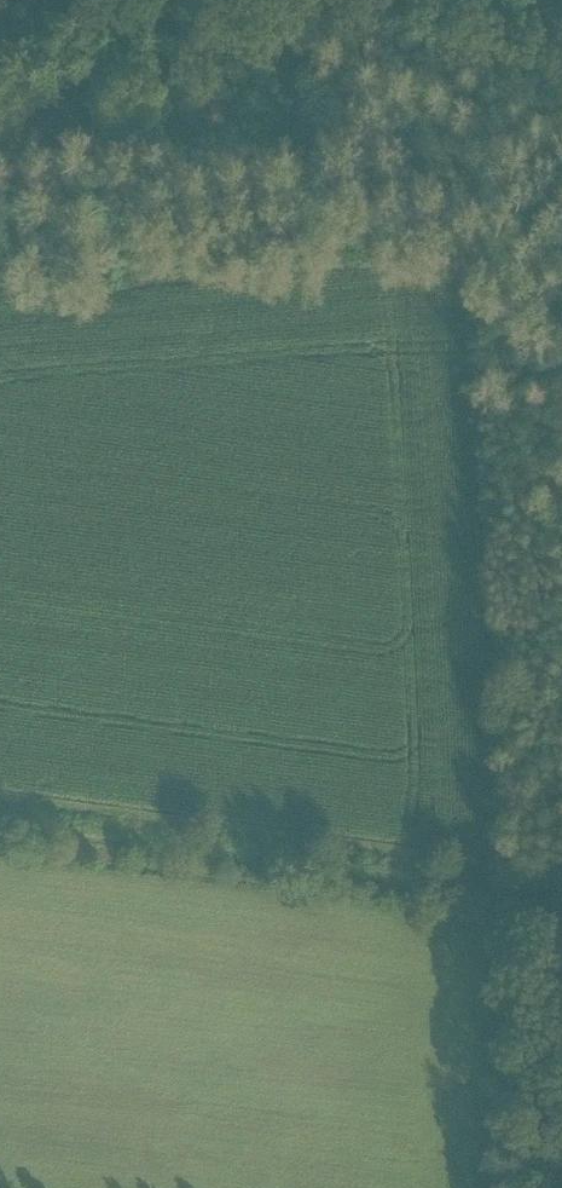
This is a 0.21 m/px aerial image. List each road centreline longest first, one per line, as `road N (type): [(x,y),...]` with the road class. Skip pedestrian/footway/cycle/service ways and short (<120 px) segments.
road 1 (track): [(0,831),(169,852)]

